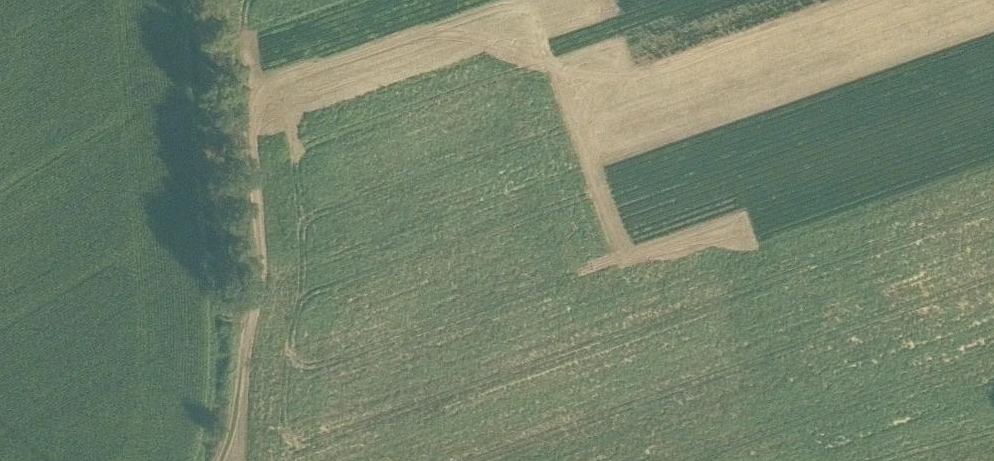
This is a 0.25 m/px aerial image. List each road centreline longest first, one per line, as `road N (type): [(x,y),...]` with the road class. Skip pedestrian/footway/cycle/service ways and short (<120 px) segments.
road 1 (track): [(205,0),(230,347),(216,460)]

